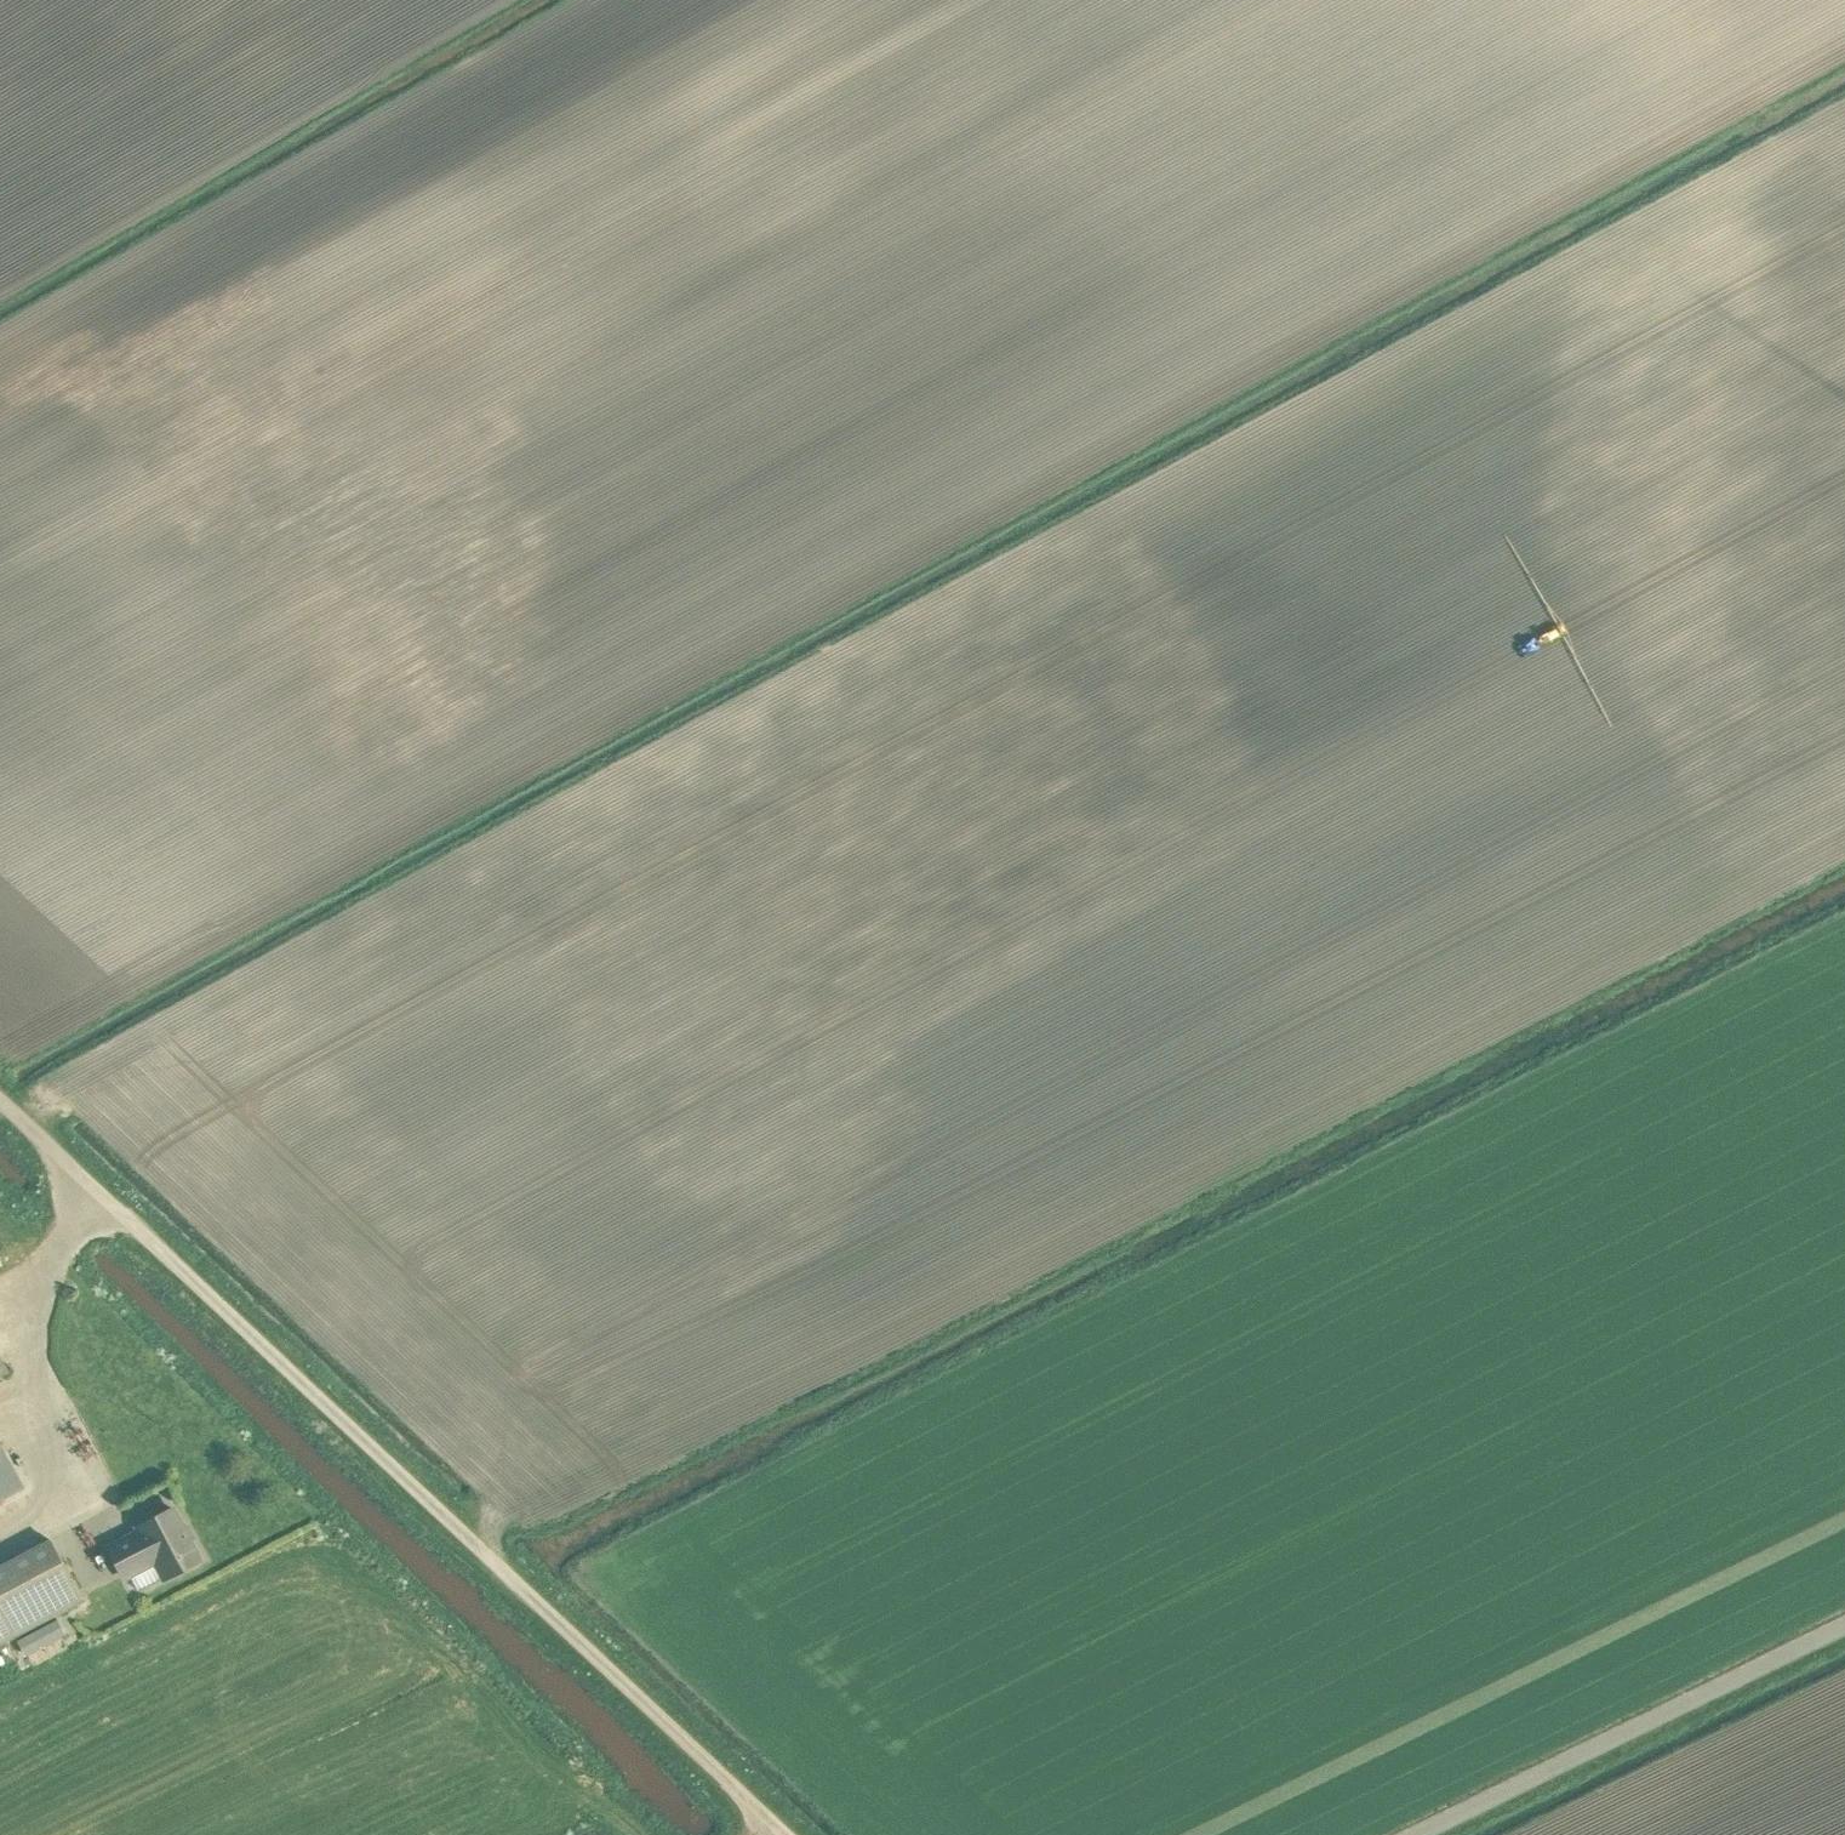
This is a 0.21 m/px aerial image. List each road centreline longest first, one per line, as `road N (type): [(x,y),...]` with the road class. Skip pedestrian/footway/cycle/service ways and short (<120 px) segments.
road 1 (unclassified): [(783,1834),(0,1101)]

